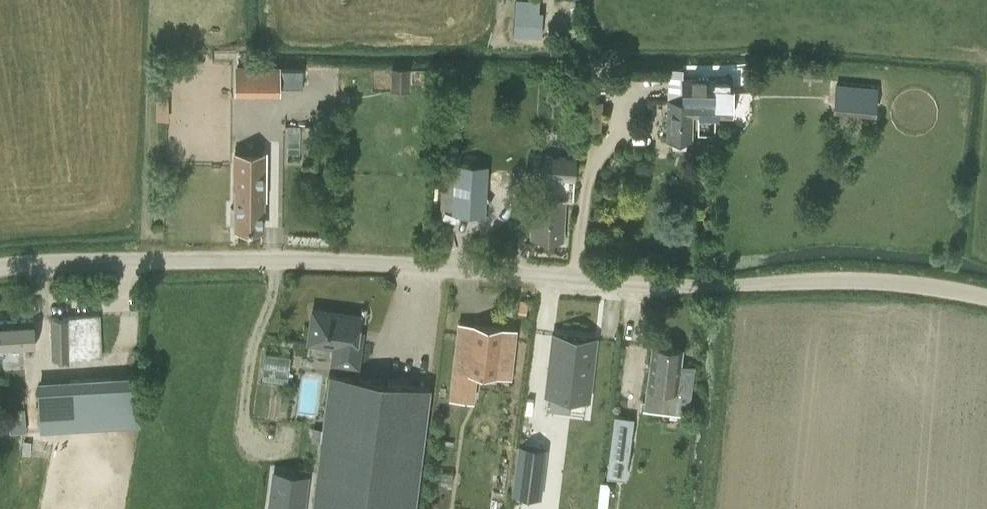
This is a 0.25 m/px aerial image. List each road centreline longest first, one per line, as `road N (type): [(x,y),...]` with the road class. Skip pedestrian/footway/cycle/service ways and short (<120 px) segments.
road 1 (unclassified): [(986,295),(888,275),(0,262)]

